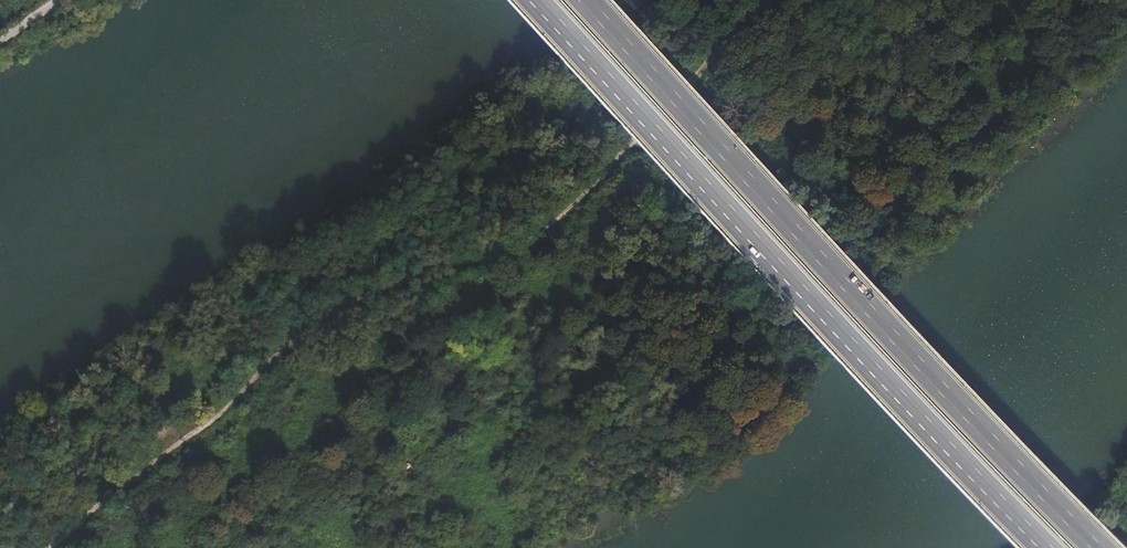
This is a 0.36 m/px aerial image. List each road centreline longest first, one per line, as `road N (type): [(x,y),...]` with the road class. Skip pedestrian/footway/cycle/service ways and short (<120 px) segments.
road 1 (motorway): [(536,0),(1050,547)]
road 2 (motorway): [(1101,547),(972,419),(588,0)]

